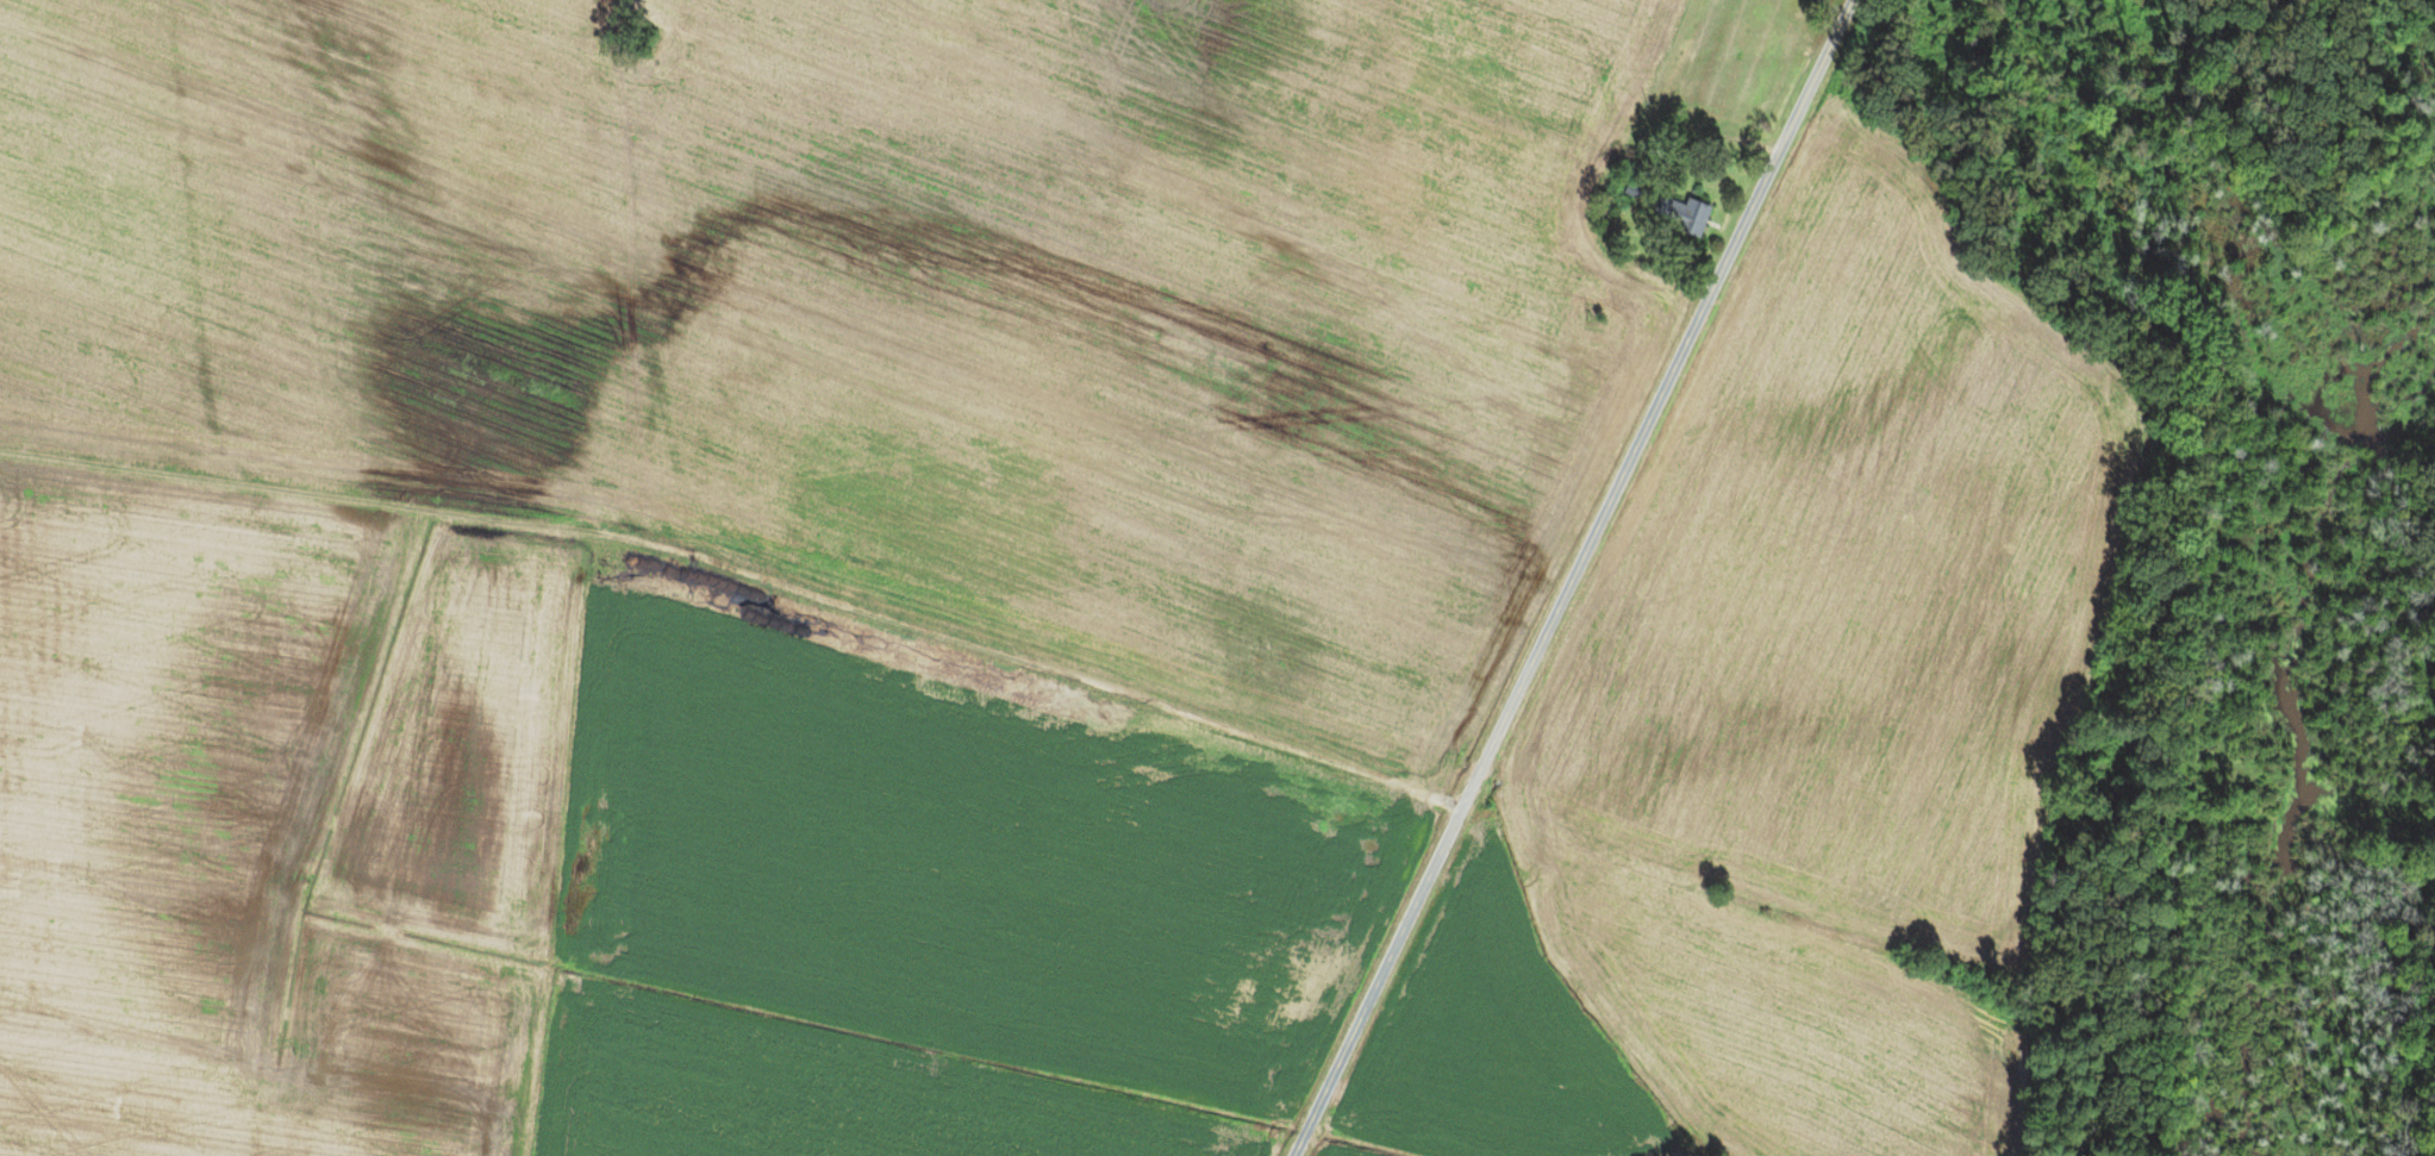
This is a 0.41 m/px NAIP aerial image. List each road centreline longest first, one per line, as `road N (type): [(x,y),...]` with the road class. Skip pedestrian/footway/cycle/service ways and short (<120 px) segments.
road 1 (residential): [(1293,1155),(1851,0)]

